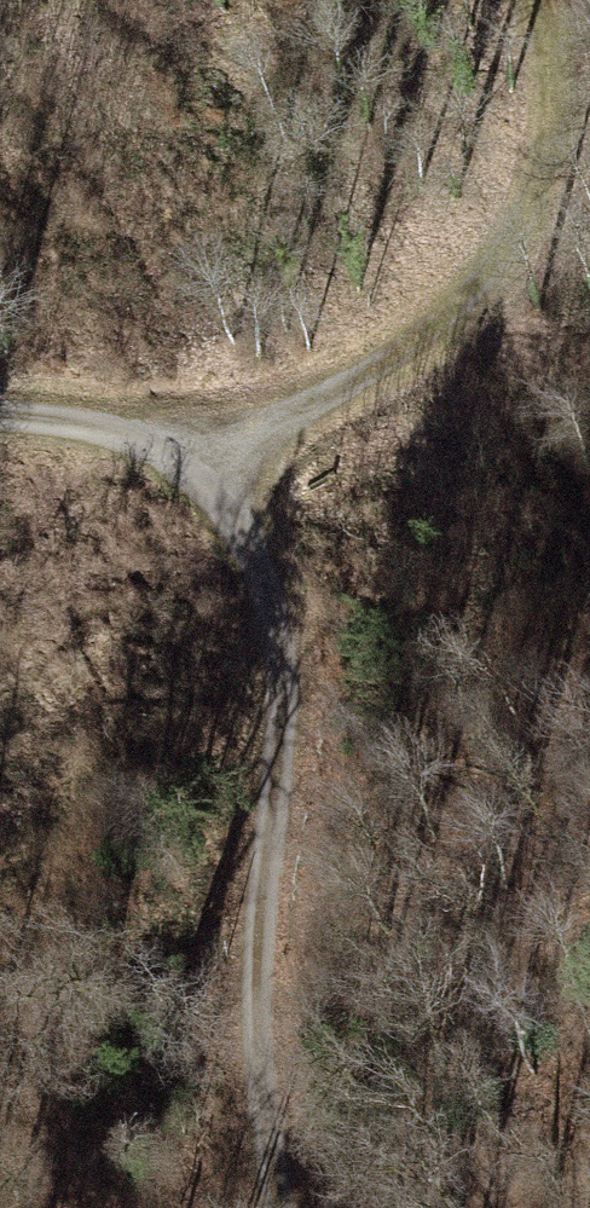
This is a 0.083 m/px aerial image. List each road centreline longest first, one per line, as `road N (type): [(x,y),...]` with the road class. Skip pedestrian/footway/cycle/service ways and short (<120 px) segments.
road 1 (track): [(263,439),(270,769),(254,1036),(281,1207)]
road 2 (track): [(263,439),(69,682),(38,854),(0,930)]
road 3 (track): [(263,439),(433,340),(518,215),(512,0)]
road 4 (track): [(263,439),(0,422)]

